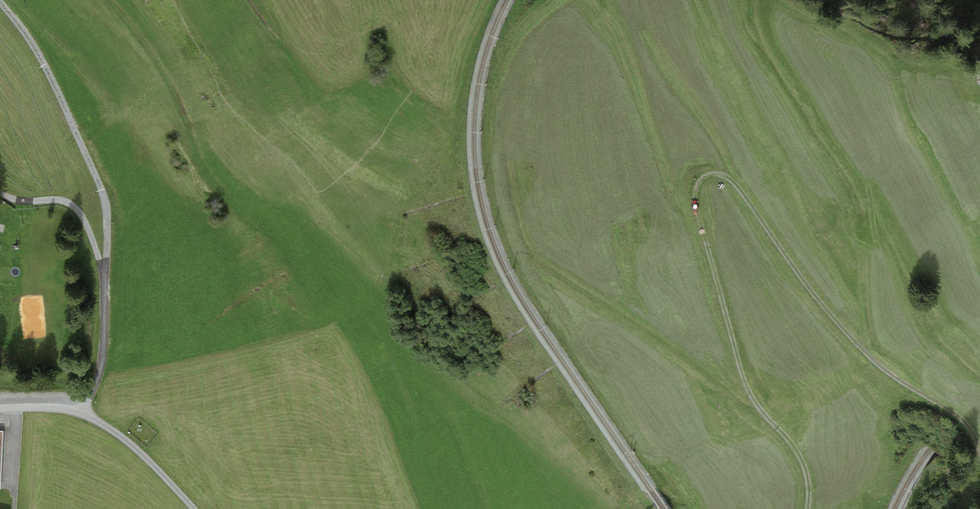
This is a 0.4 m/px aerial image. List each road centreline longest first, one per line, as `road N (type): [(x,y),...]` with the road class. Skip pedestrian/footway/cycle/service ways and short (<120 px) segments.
road 1 (track): [(806,508),(798,452),(751,396),(739,364),(696,208),(696,191),(713,173),(736,189),(873,362),(963,420),(979,455)]
road 2 (track): [(104,289),(102,191),(45,68),(0,2)]
road 3 (track): [(193,508),(87,412),(98,379),(104,289)]
road 4 (track): [(104,289),(76,210),(65,200),(11,200),(0,193)]

